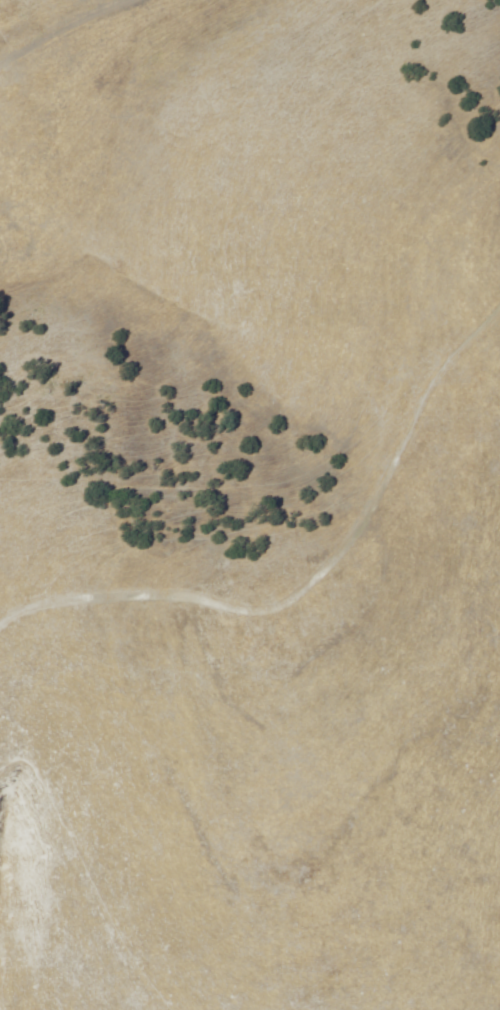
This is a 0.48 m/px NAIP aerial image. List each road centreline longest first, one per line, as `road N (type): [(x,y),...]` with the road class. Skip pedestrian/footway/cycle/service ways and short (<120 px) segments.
road 1 (track): [(181,0),(72,57),(0,113)]

